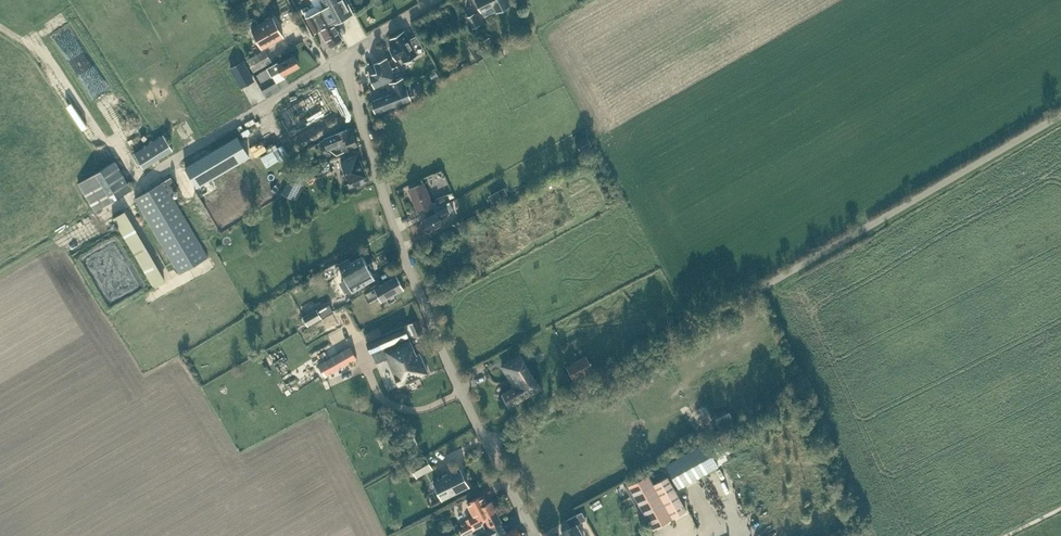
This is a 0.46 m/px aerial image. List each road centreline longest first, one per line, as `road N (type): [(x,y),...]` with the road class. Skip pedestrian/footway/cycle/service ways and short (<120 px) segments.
road 1 (unclassified): [(487,444),(1060,116)]
road 2 (tertiary): [(487,444),(412,274),(340,58),(434,0)]
road 3 (track): [(136,184),(30,45),(0,26)]
road 4 (track): [(0,276),(125,205)]

